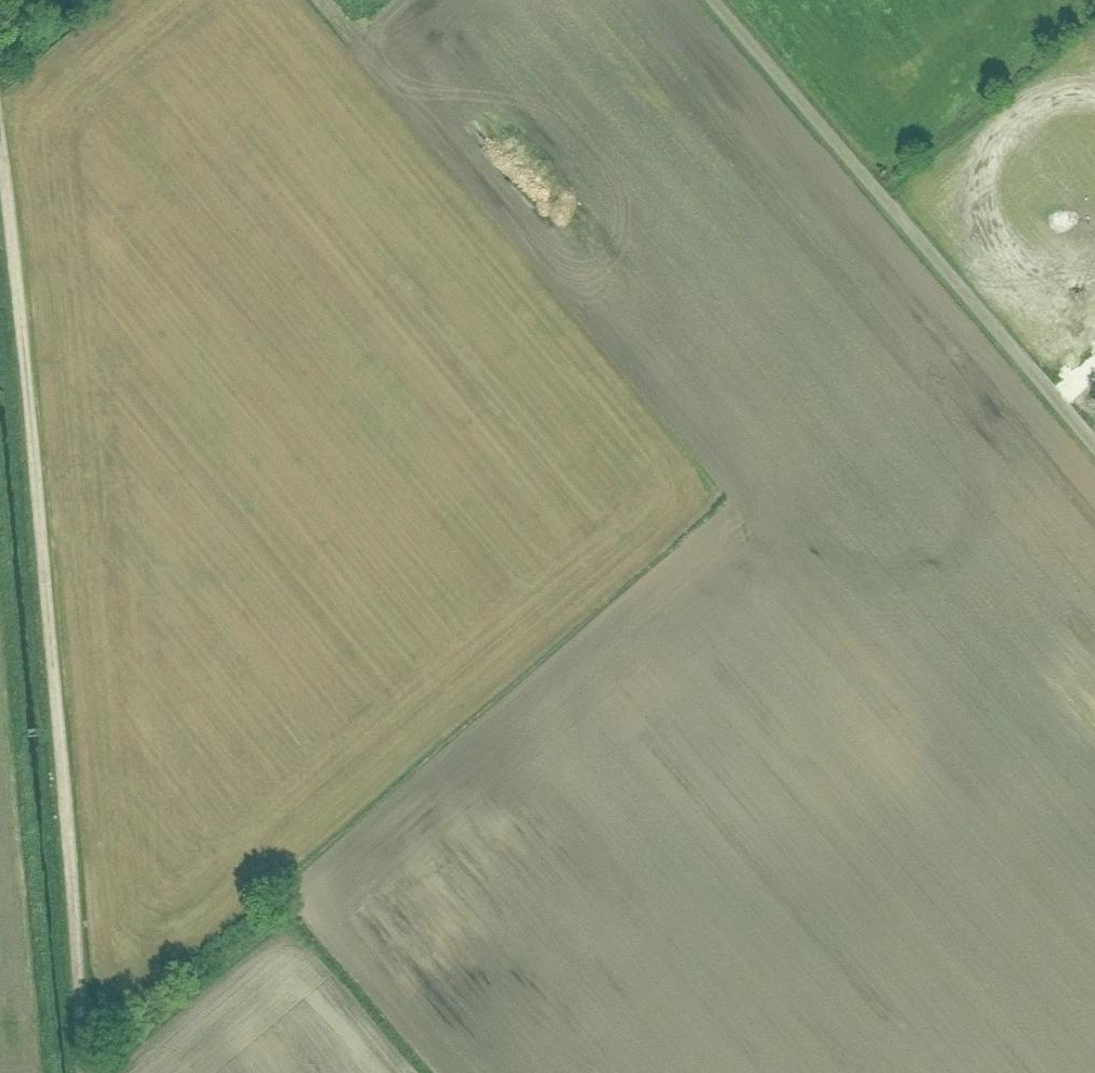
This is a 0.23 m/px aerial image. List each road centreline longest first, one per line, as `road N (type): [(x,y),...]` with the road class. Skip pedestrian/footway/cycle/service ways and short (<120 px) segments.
road 1 (track): [(0,177),(85,1072)]
road 2 (unclassified): [(1094,439),(717,0)]

